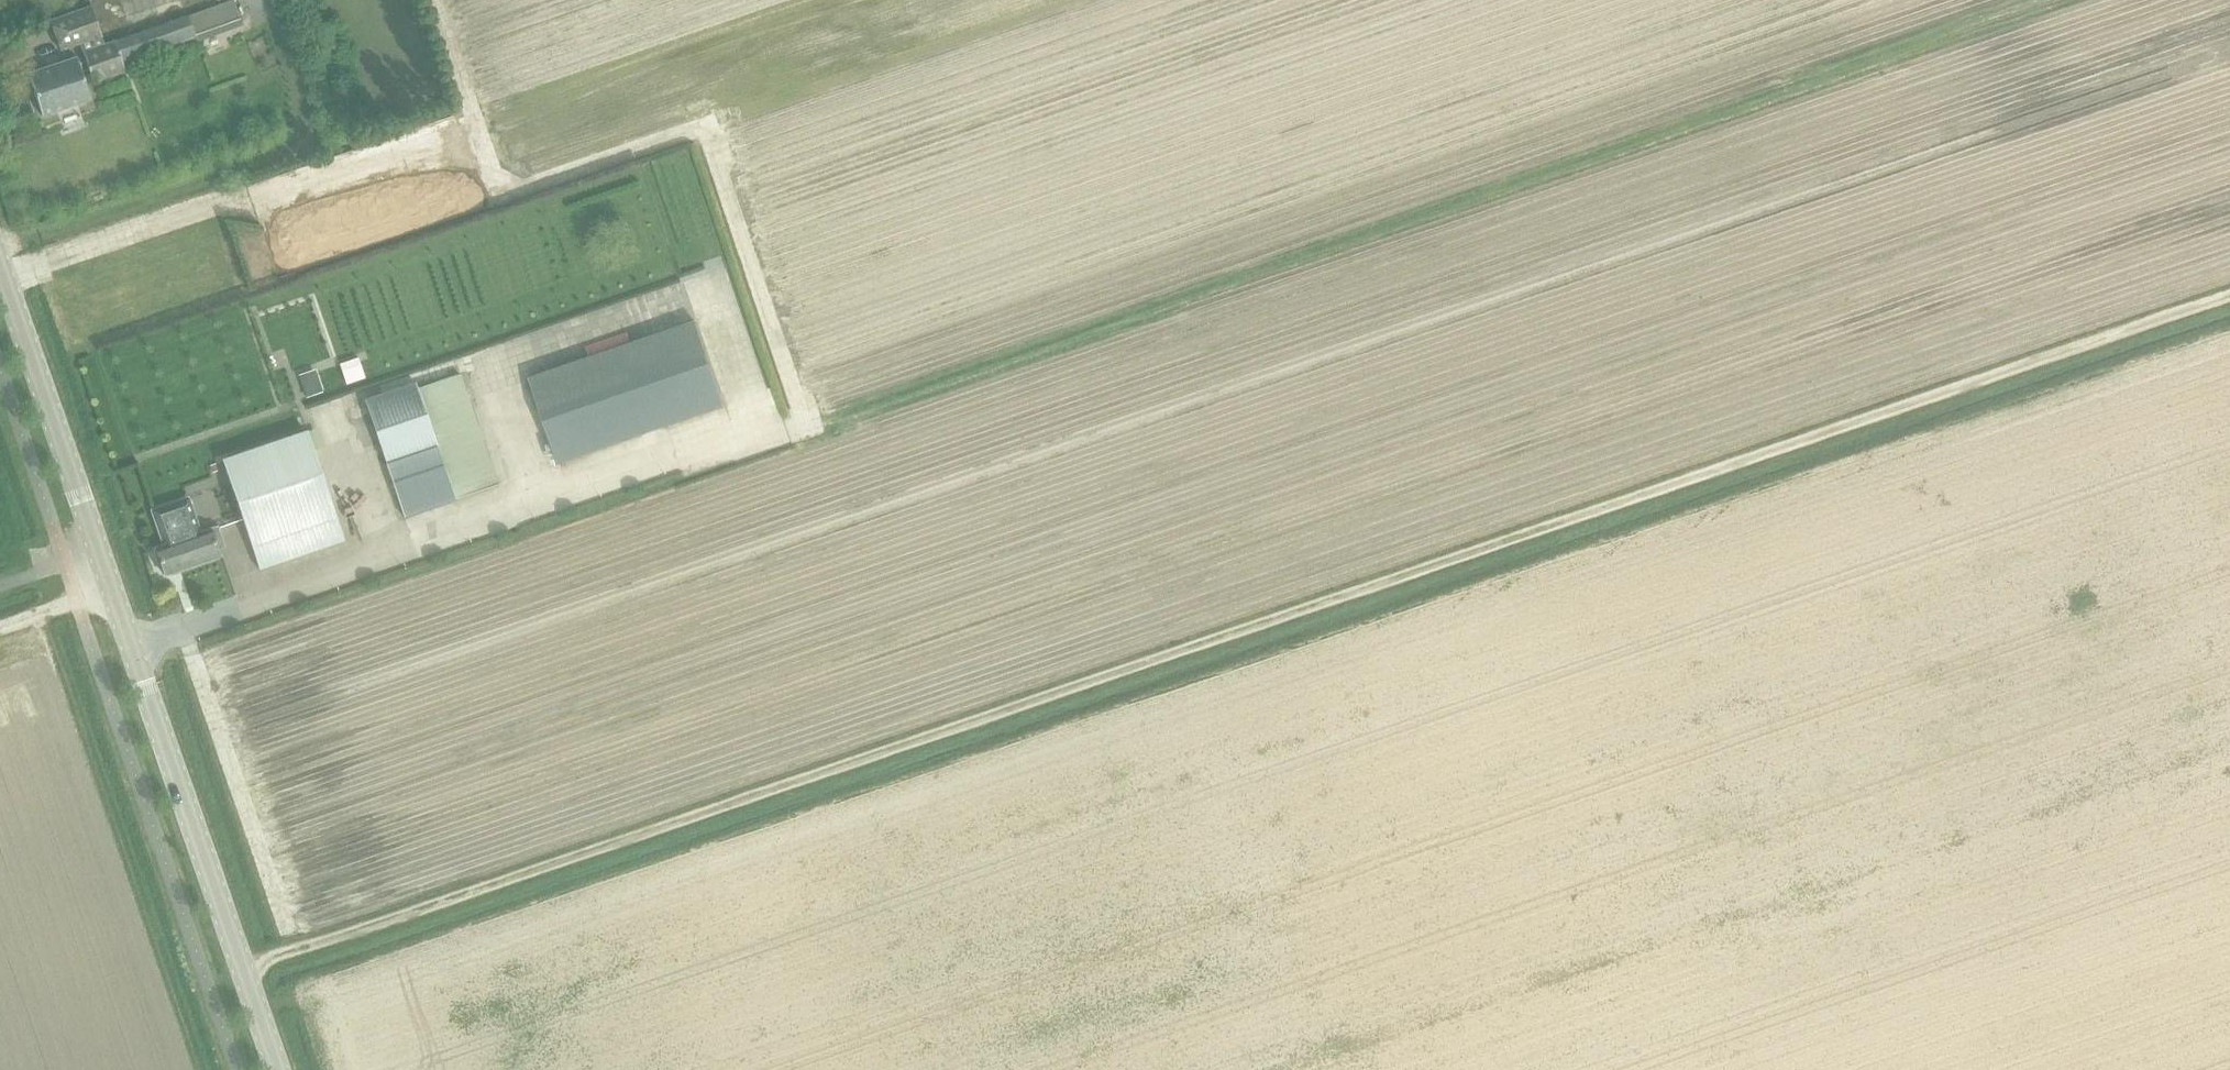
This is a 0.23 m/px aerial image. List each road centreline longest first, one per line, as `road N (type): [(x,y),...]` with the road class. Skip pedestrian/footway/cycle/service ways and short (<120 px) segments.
road 1 (secondary): [(272,1069),(0,290)]

